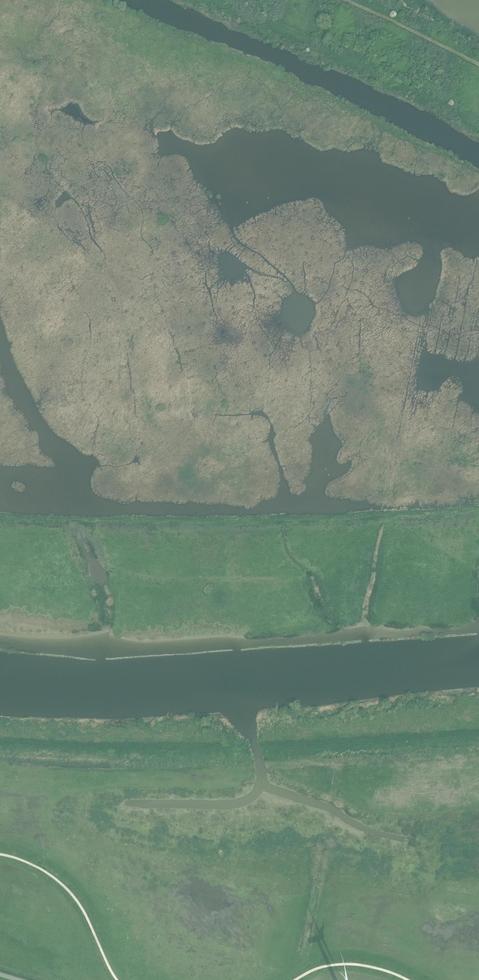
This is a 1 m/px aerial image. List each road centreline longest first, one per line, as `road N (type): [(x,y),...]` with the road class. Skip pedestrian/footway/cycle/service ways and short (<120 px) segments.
road 1 (track): [(478,65),(344,0)]

